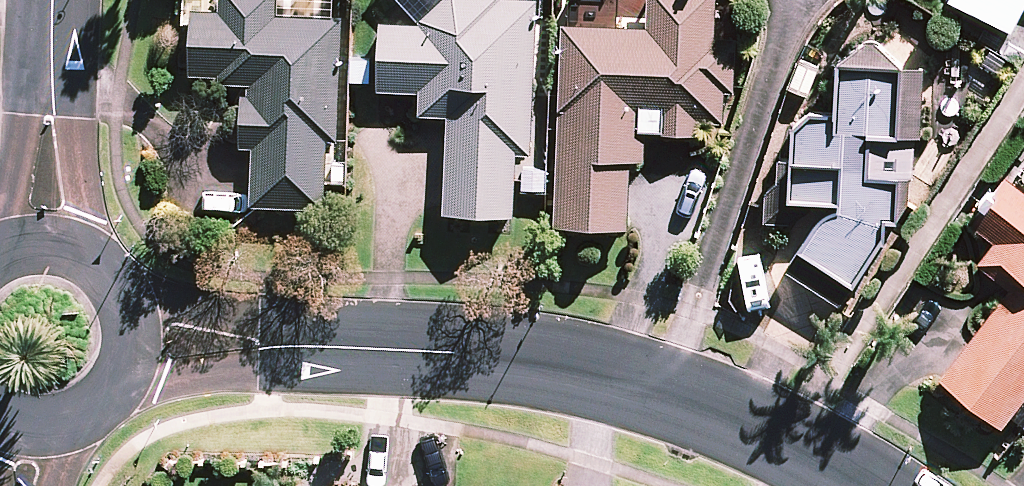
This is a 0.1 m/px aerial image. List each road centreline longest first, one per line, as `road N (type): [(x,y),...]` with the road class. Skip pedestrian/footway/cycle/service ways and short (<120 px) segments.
road 1 (residential): [(316,347),(583,370),(695,395),(804,445),(855,485)]
road 2 (residential): [(50,51),(75,122),(85,257)]
road 3 (residential): [(0,250),(24,117),(50,51)]
road 4 (residential): [(316,347),(260,371),(118,387)]
road 5 (residential): [(123,295),(258,320),(316,347)]

